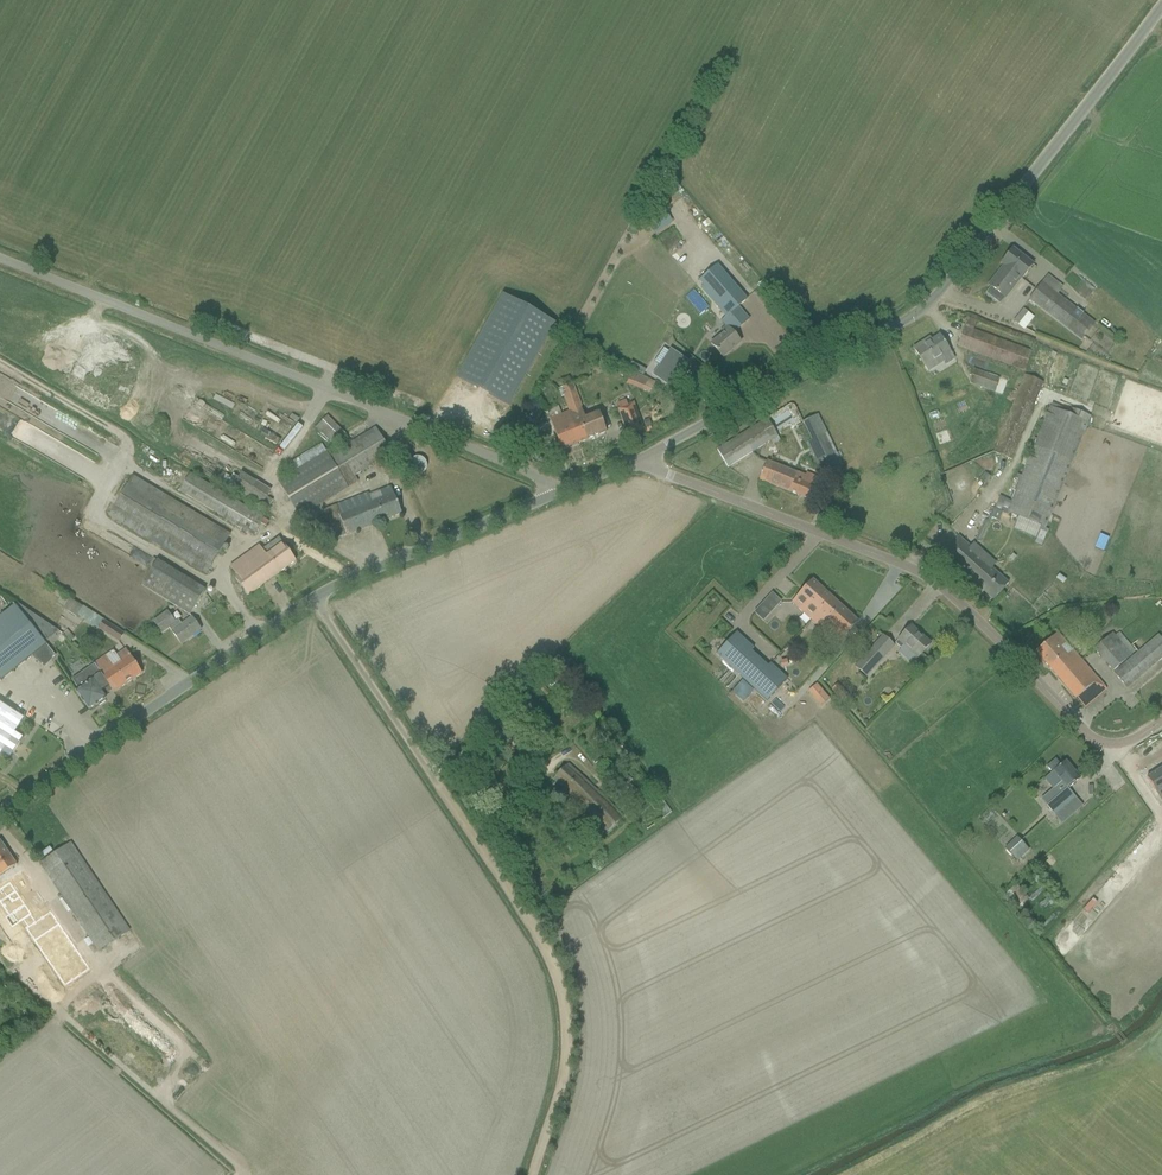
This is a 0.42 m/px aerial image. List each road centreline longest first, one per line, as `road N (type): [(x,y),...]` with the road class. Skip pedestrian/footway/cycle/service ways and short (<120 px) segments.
road 1 (unclassified): [(641,459),(935,290),(1161,0)]
road 2 (unclassified): [(1161,721),(1120,744),(1086,734),(930,579),(641,459)]
road 3 (track): [(0,259),(567,489)]
road 4 (track): [(430,779),(494,876),(561,1001),(555,1106),(532,1174)]
road 5 (unclassified): [(0,807),(306,597)]
road 6 (unclassified): [(306,597),(641,459)]
road 7 (unclassified): [(430,779),(306,597)]

